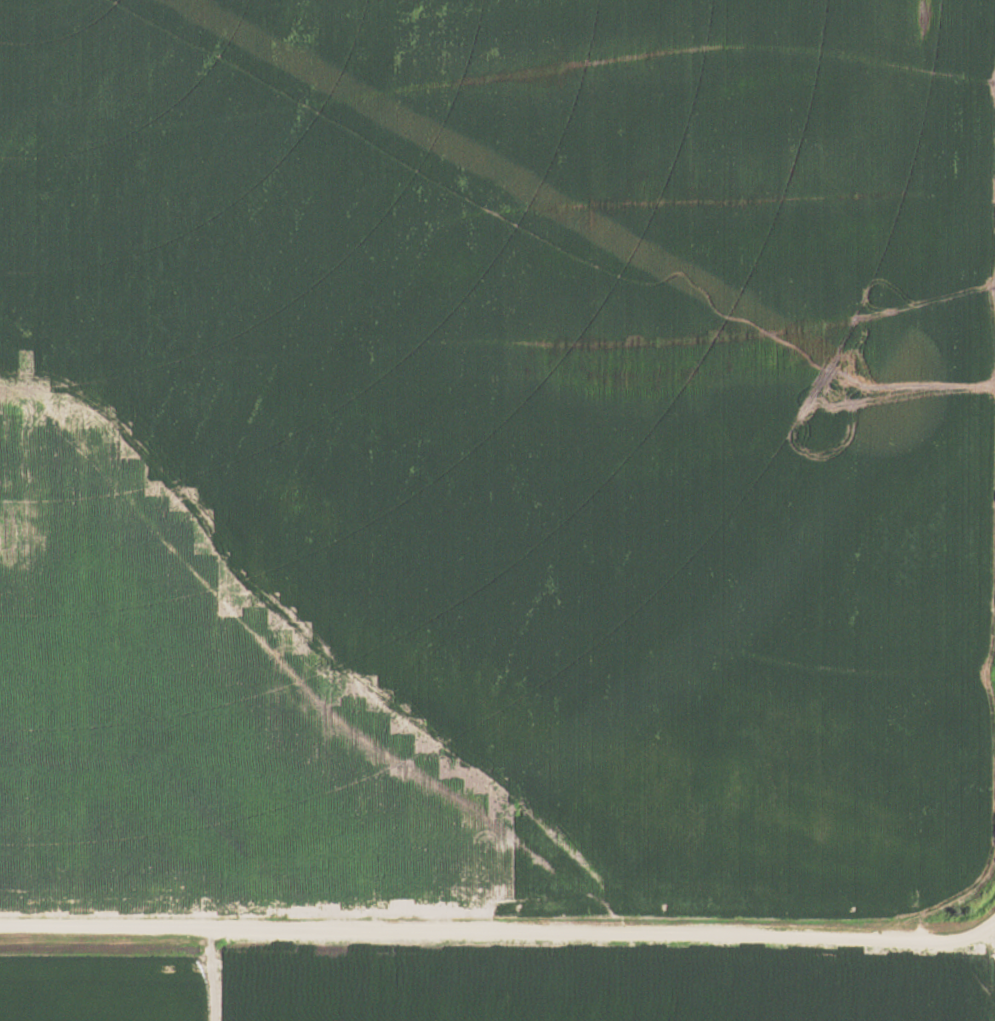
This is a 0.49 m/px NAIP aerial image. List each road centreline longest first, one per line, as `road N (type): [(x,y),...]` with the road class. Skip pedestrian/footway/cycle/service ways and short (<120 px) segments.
road 1 (residential): [(0,929),(938,937),(966,933),(994,912)]

